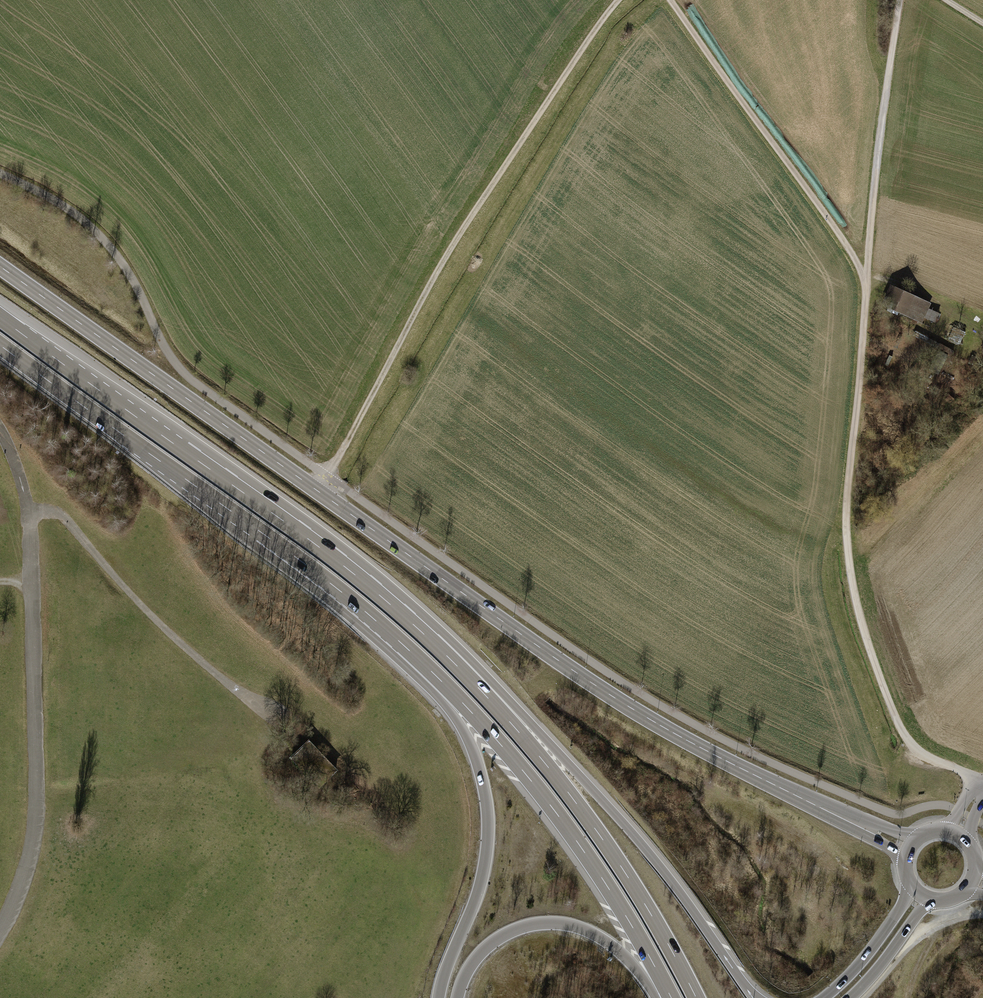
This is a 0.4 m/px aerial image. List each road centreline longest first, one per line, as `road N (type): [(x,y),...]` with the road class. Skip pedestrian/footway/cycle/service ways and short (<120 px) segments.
road 1 (primary): [(0,266),(641,714),(909,849)]
road 2 (track): [(620,0),(439,266),(319,491)]
road 3 (track): [(866,281),(846,508),(859,618),(913,747),(982,782)]
road 4 (motorway): [(755,997),(615,814),(487,685),(385,600)]
road 5 (unclassified): [(0,429),(28,513),(37,806),(26,874),(0,930)]
road 6 (motorway): [(696,997),(572,797),(483,693),(385,600)]
road 7 (motorway): [(374,619),(528,777),(605,883),(671,997)]
road 8 (motorway): [(385,600),(0,317)]
road 9 (motorway): [(0,345),(374,619)]
road 10 (motorway): [(374,619),(456,720),(484,788),(483,876),(438,997)]
road 11 (track): [(672,0),(866,281)]
road 12 (track): [(901,0),(877,145),(866,281)]
road 13 (motorway): [(458,997),(488,946),(547,923),(597,936),(668,997)]
road 14 (motorway): [(907,875),(901,907),(825,997)]
road 15 (motorway): [(851,997),(920,911),(941,899)]

